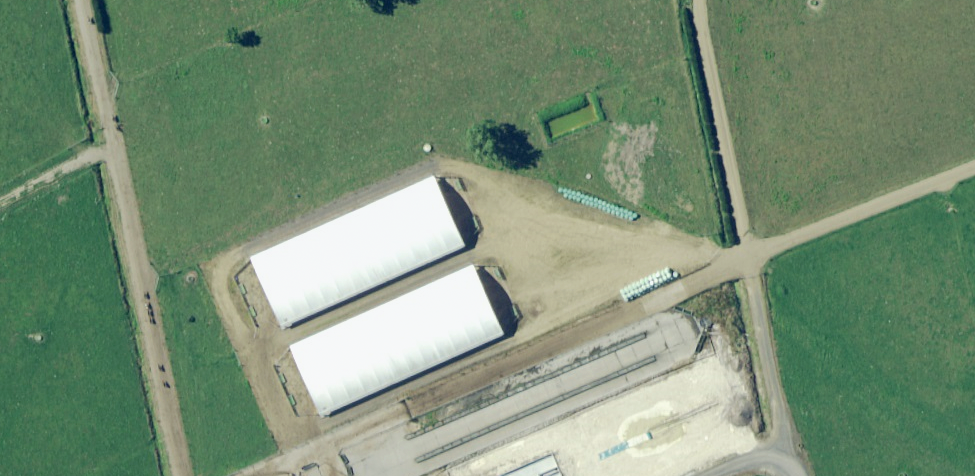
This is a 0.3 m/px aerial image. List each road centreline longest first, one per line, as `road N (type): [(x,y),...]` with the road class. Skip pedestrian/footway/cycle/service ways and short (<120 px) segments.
road 1 (track): [(257,475),(717,271),(974,168)]
road 2 (track): [(83,0),(183,475)]
road 3 (track): [(698,0),(748,259)]

